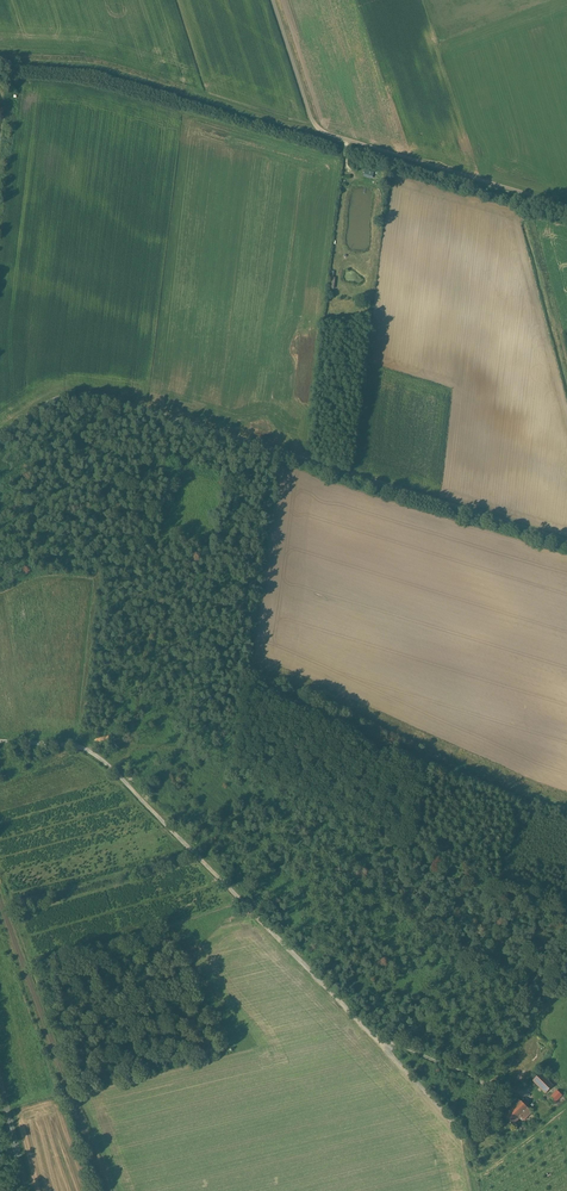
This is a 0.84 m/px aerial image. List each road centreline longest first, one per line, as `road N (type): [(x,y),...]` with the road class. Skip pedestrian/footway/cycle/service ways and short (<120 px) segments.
road 1 (track): [(0,740),(72,746),(108,764),(375,1039),(490,1086)]
road 2 (unclassified): [(0,437),(61,400),(133,407),(566,541)]
road 3 (track): [(79,747),(212,680),(260,665),(502,778),(518,734)]
road 4 (unclassified): [(566,206),(319,128),(273,0)]
road 5 (track): [(566,987),(539,1012),(458,1132),(476,1190)]
road 6 (track): [(375,1039),(458,1132)]

